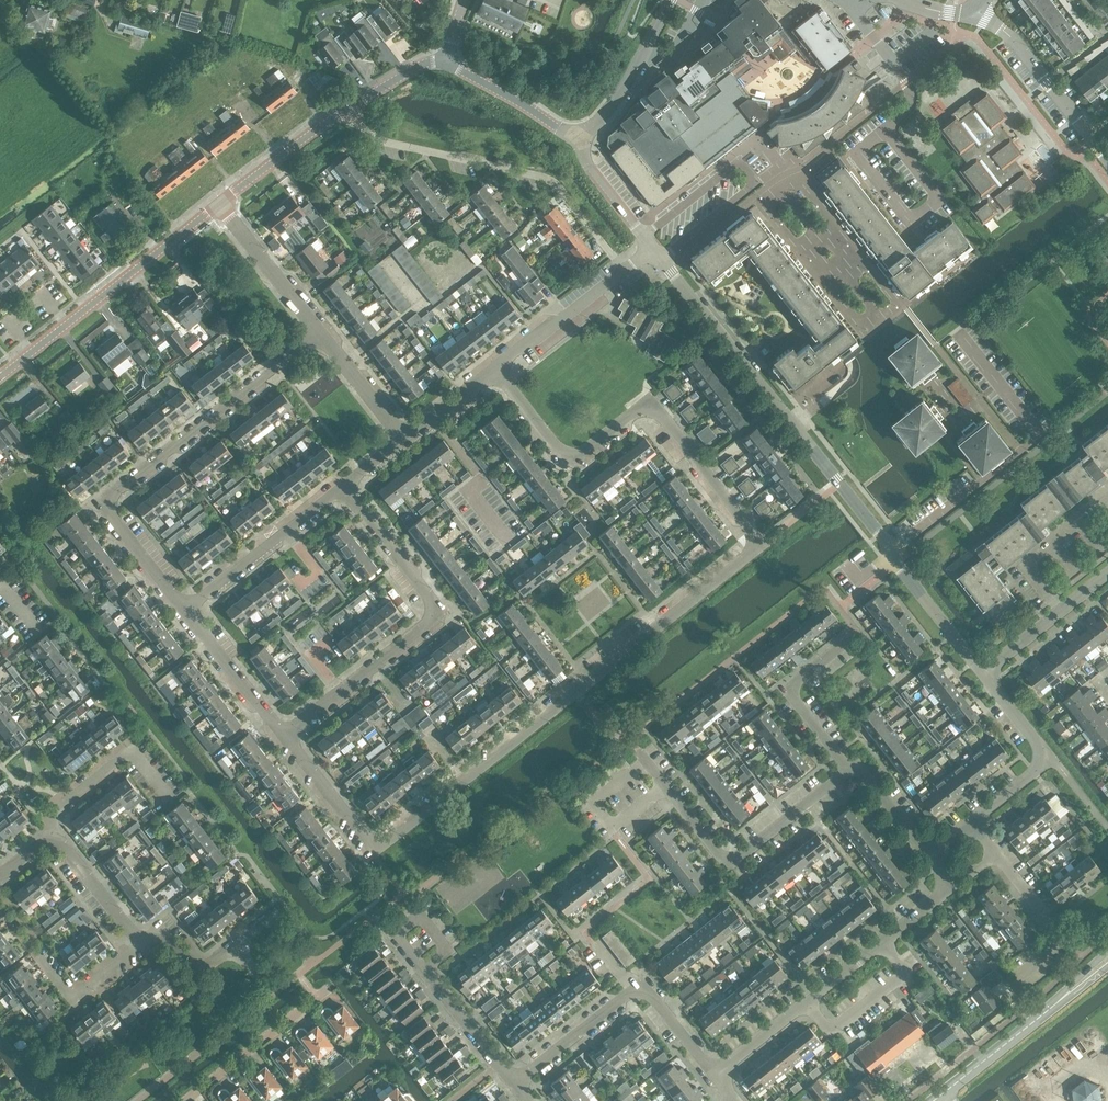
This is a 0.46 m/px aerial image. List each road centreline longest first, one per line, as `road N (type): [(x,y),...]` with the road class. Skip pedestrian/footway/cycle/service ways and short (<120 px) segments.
road 1 (residential): [(370,845),(760,543)]
road 2 (residential): [(186,610),(109,505),(323,334)]
road 3 (residential): [(760,543),(649,403),(571,464),(494,368)]
road 4 (residential): [(892,549),(659,258)]
road 5 (residential): [(285,736),(441,614),(343,488)]
road 6 (residential): [(623,271),(546,178),(375,140),(349,109)]
road 7 (residential): [(715,1075),(937,898),(944,887),(928,855)]
road 8 (residential): [(639,752),(713,847),(732,856),(851,769)]
road 9 (tertiary): [(0,377),(219,204)]
road 10 (residential): [(659,258),(757,184),(735,163),(643,236)]
road 11 (residential): [(851,769),(787,685),(856,631),(824,589)]
road 12 (residential): [(970,822),(1053,756),(983,671)]
road 13 (residential): [(186,610),(343,488)]
road 14 (residential): [(892,549),(1039,435)]
road 15 (residential): [(169,796),(132,750),(62,806),(55,835)]
road 16 (residential): [(187,1100),(326,991)]
road 17 (tertiary): [(1092,138),(1010,36),(973,17)]
road 18 (residential): [(885,129),(854,154),(910,224),(941,199)]
road 19 (residential): [(323,334),(219,204)]
road 20 (residential): [(494,368),(623,271)]
road 21 (tertiary): [(219,204),(349,109)]
road 22 (residential): [(285,736),(186,610)]
road 23 (residential): [(983,671),(1107,573)]
road 24 (residential): [(983,671),(892,549)]
road 25 (tertiary): [(574,141),(446,63)]
road 26 (residential): [(517,1084),(422,969)]
road 27 (residential): [(1062,939),(970,822)]
road 28 (residential): [(633,991),(517,1084)]
road 29 (residential): [(858,8),(910,91),(905,111),(885,129)]
road 30 (secondary): [(933,1100),(1047,1011)]
road 31 (residential): [(45,965),(71,999),(146,938)]
road 32 (residential): [(55,835),(131,931),(146,938)]
road 33 (residential): [(370,845),(285,736)]
road 34 (residential): [(404,435),(323,334)]
road 35 (residential): [(715,1075),(642,984),(633,991)]

